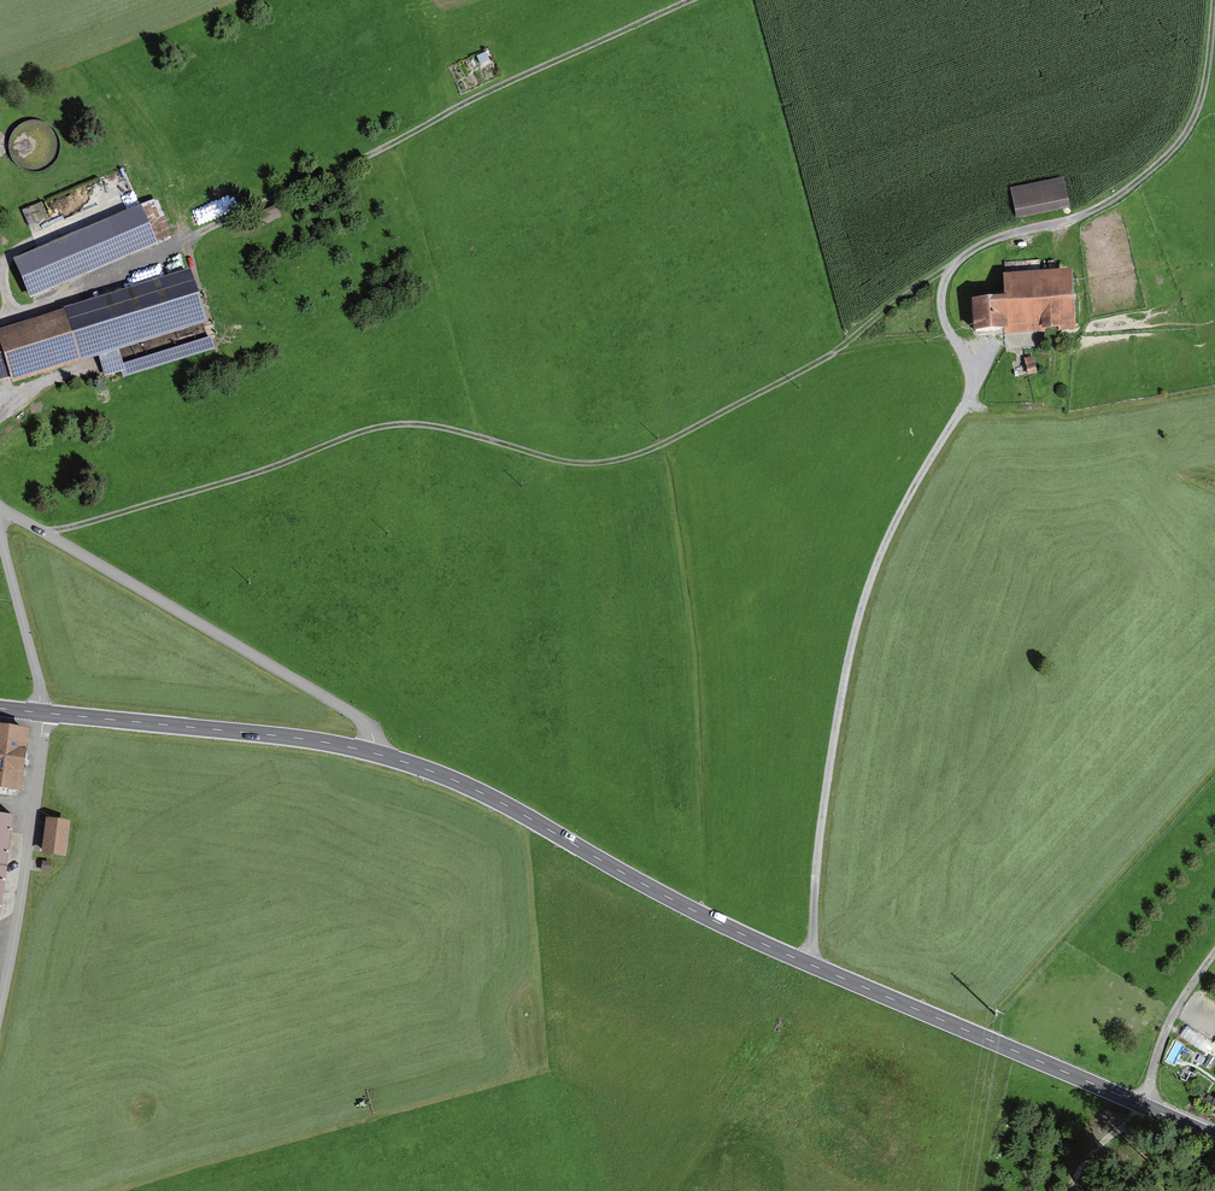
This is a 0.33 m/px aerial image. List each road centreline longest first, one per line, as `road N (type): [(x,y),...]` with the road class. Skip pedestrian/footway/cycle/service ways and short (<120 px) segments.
road 1 (track): [(1214,0),(1197,118),(1143,182),(1093,212),(972,252),(814,367),(651,454),(592,465),(464,431),(359,430),(294,462),(44,533)]
road 2 (tertiary): [(1214,1138),(744,935),(464,785),(372,752)]
road 3 (track): [(691,0),(157,257),(0,321)]
road 4 (track): [(948,268),(941,311),(974,365),(973,382),(967,405),(900,512),(859,615),(824,790),(810,965)]
road 5 (unclassified): [(372,752),(360,718),(0,507)]
road 6 (tertiary): [(372,752),(41,712)]
road 7 (unclassified): [(0,1000),(41,712)]
road 8 (unclassified): [(41,712),(0,533)]
road 9 (track): [(1214,951),(1170,1018),(1144,1106)]
road 10 (track): [(74,218),(4,260),(3,291),(16,315)]

